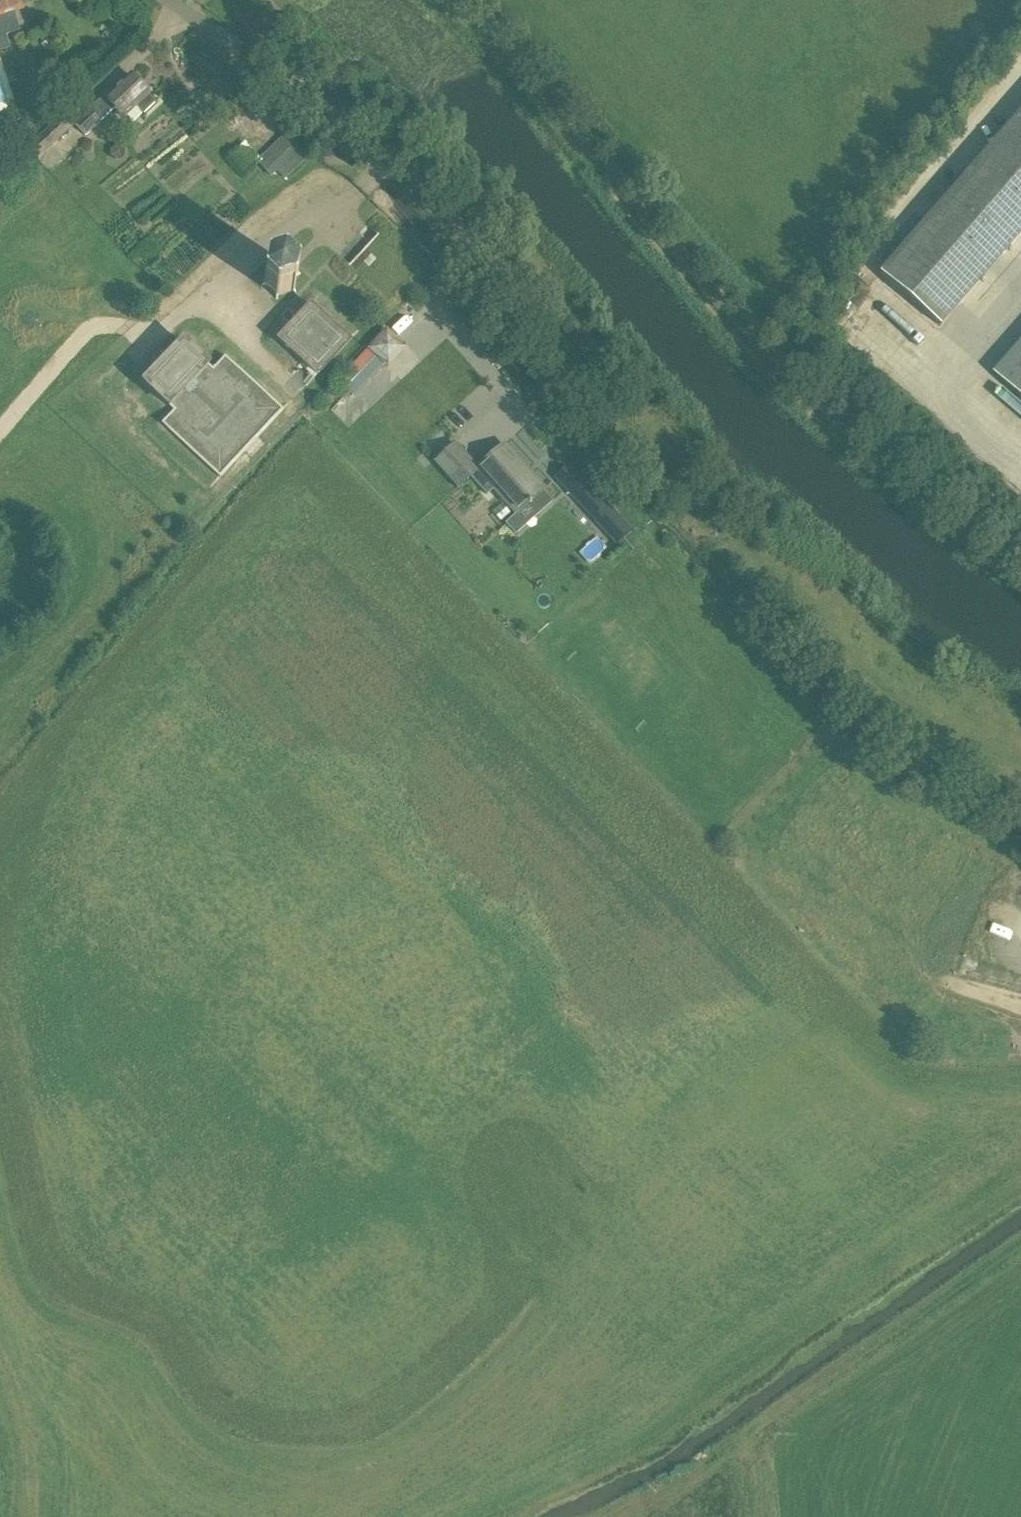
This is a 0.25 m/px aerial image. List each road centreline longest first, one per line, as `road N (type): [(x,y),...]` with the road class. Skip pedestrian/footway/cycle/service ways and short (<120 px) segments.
road 1 (track): [(388,155),(334,220),(317,205),(145,346),(121,325),(88,329),(0,430)]
road 2 (residential): [(484,244),(371,140),(170,0)]

